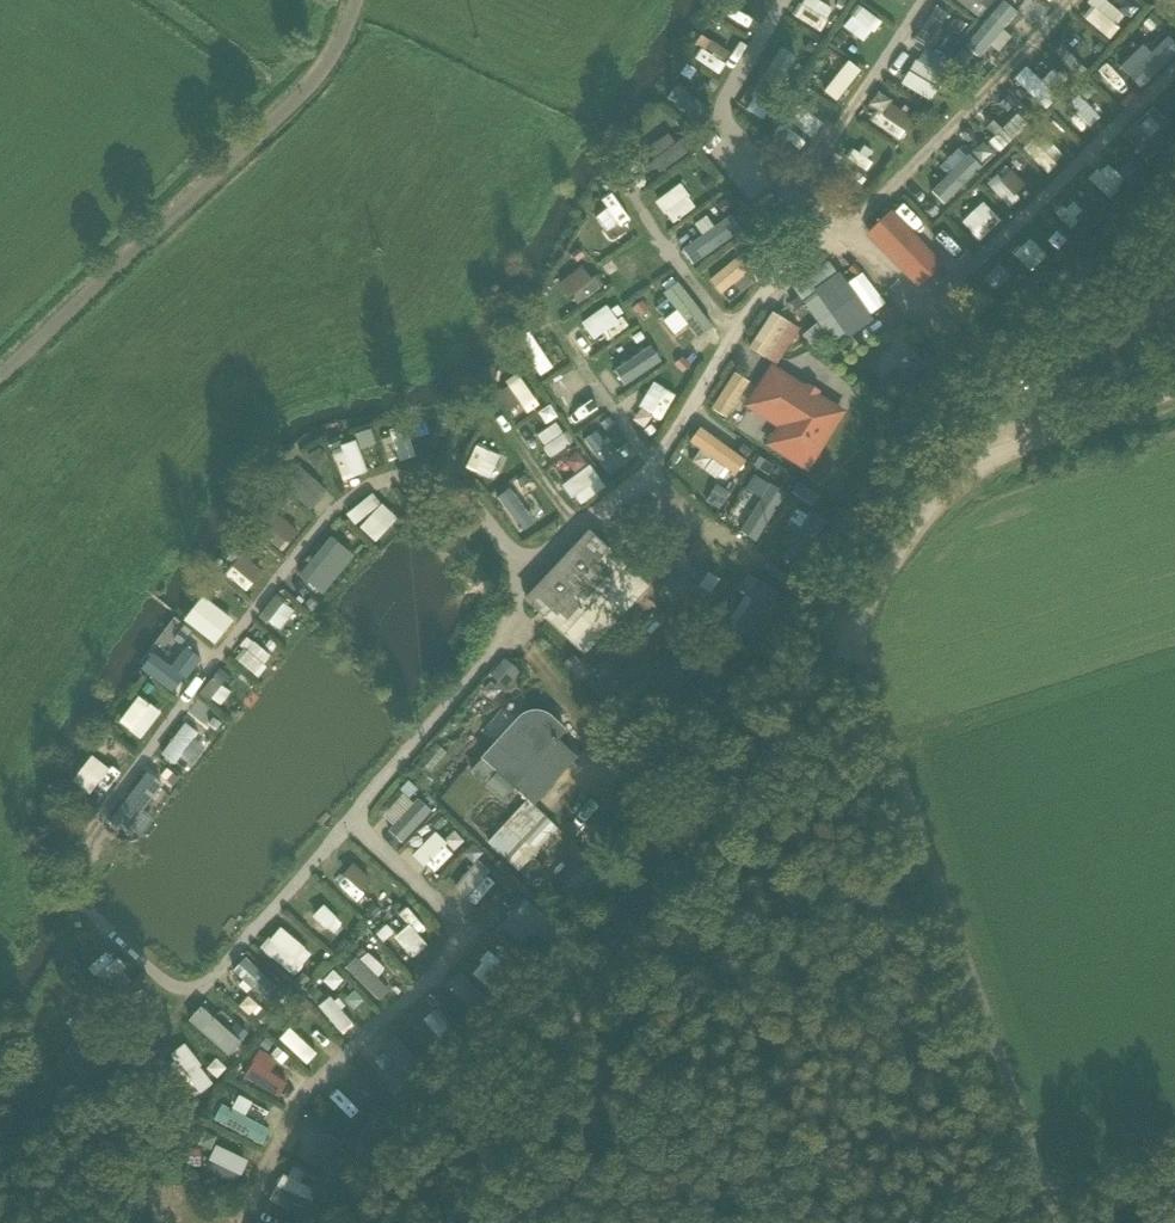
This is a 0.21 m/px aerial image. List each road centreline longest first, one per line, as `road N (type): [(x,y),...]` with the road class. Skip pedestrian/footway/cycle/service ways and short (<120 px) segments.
road 1 (unclassified): [(447,1222),(828,665)]
road 2 (unclassified): [(862,668),(1057,1222)]
road 3 (unclassified): [(350,0),(329,65),(0,376)]
road 4 (unclassified): [(958,469),(1174,389)]
road 5 (track): [(1017,397),(1174,243)]
road 6 (unclassified): [(850,634),(958,469)]

